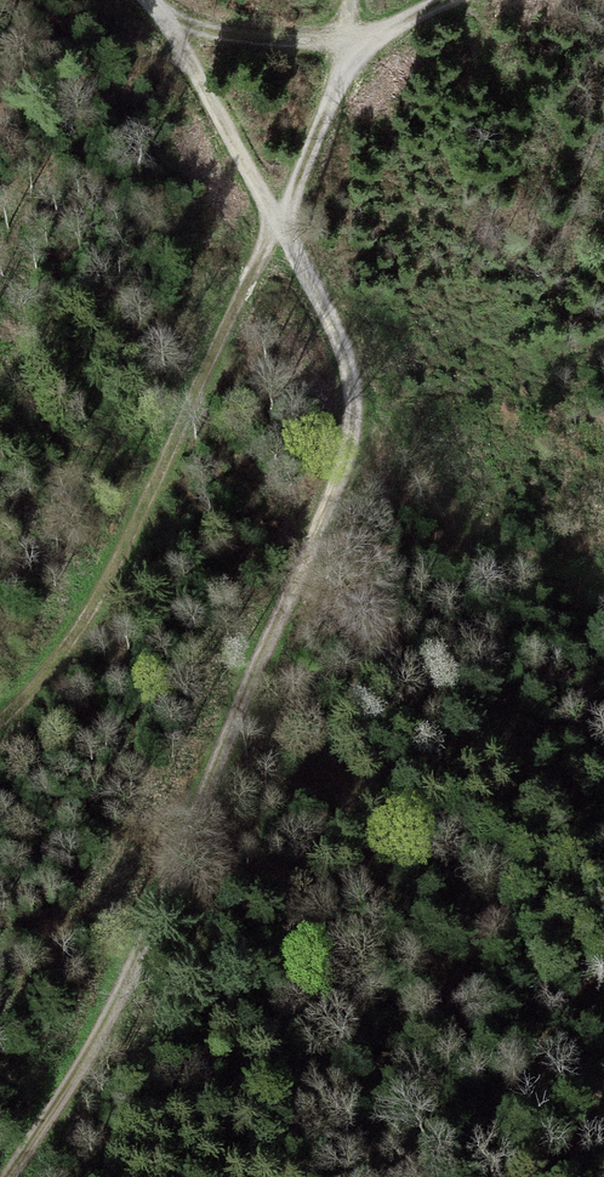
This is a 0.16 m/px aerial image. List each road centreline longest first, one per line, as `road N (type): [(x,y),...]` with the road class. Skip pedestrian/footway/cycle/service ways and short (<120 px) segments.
road 1 (track): [(5,1176),(78,1070),(166,892),(341,469),(355,414),(348,365),(327,316),(170,32),(145,0)]
road 2 (track): [(354,0),(325,116),(127,549),(64,656),(0,718)]
road 3 (track): [(449,0),(347,40),(170,32)]

